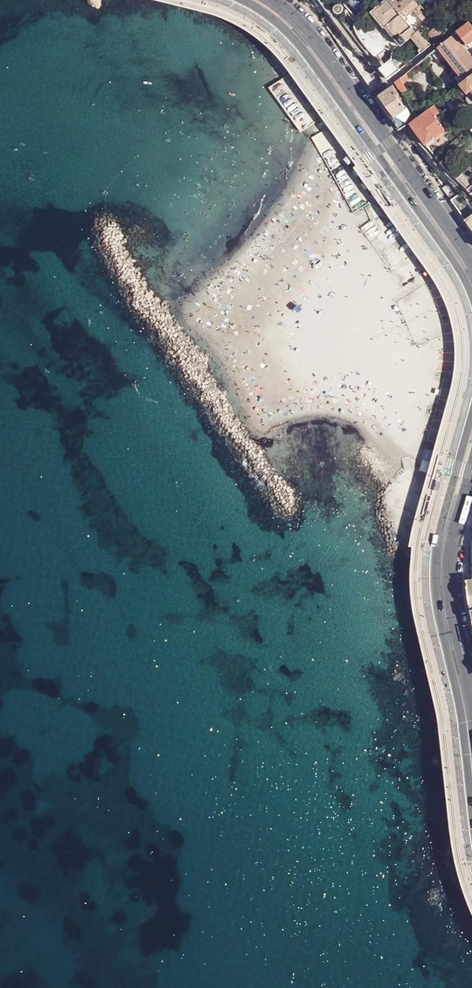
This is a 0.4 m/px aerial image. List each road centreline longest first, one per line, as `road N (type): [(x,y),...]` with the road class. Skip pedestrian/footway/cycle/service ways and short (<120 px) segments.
road 1 (secondary): [(471,412),(441,524),(435,587),(471,817)]
road 2 (secondary): [(242,0),(305,53),(471,299)]
road 3 (secondary): [(471,262),(323,54),(272,0)]
road 4 (secondary): [(471,698),(450,584),(471,478)]

